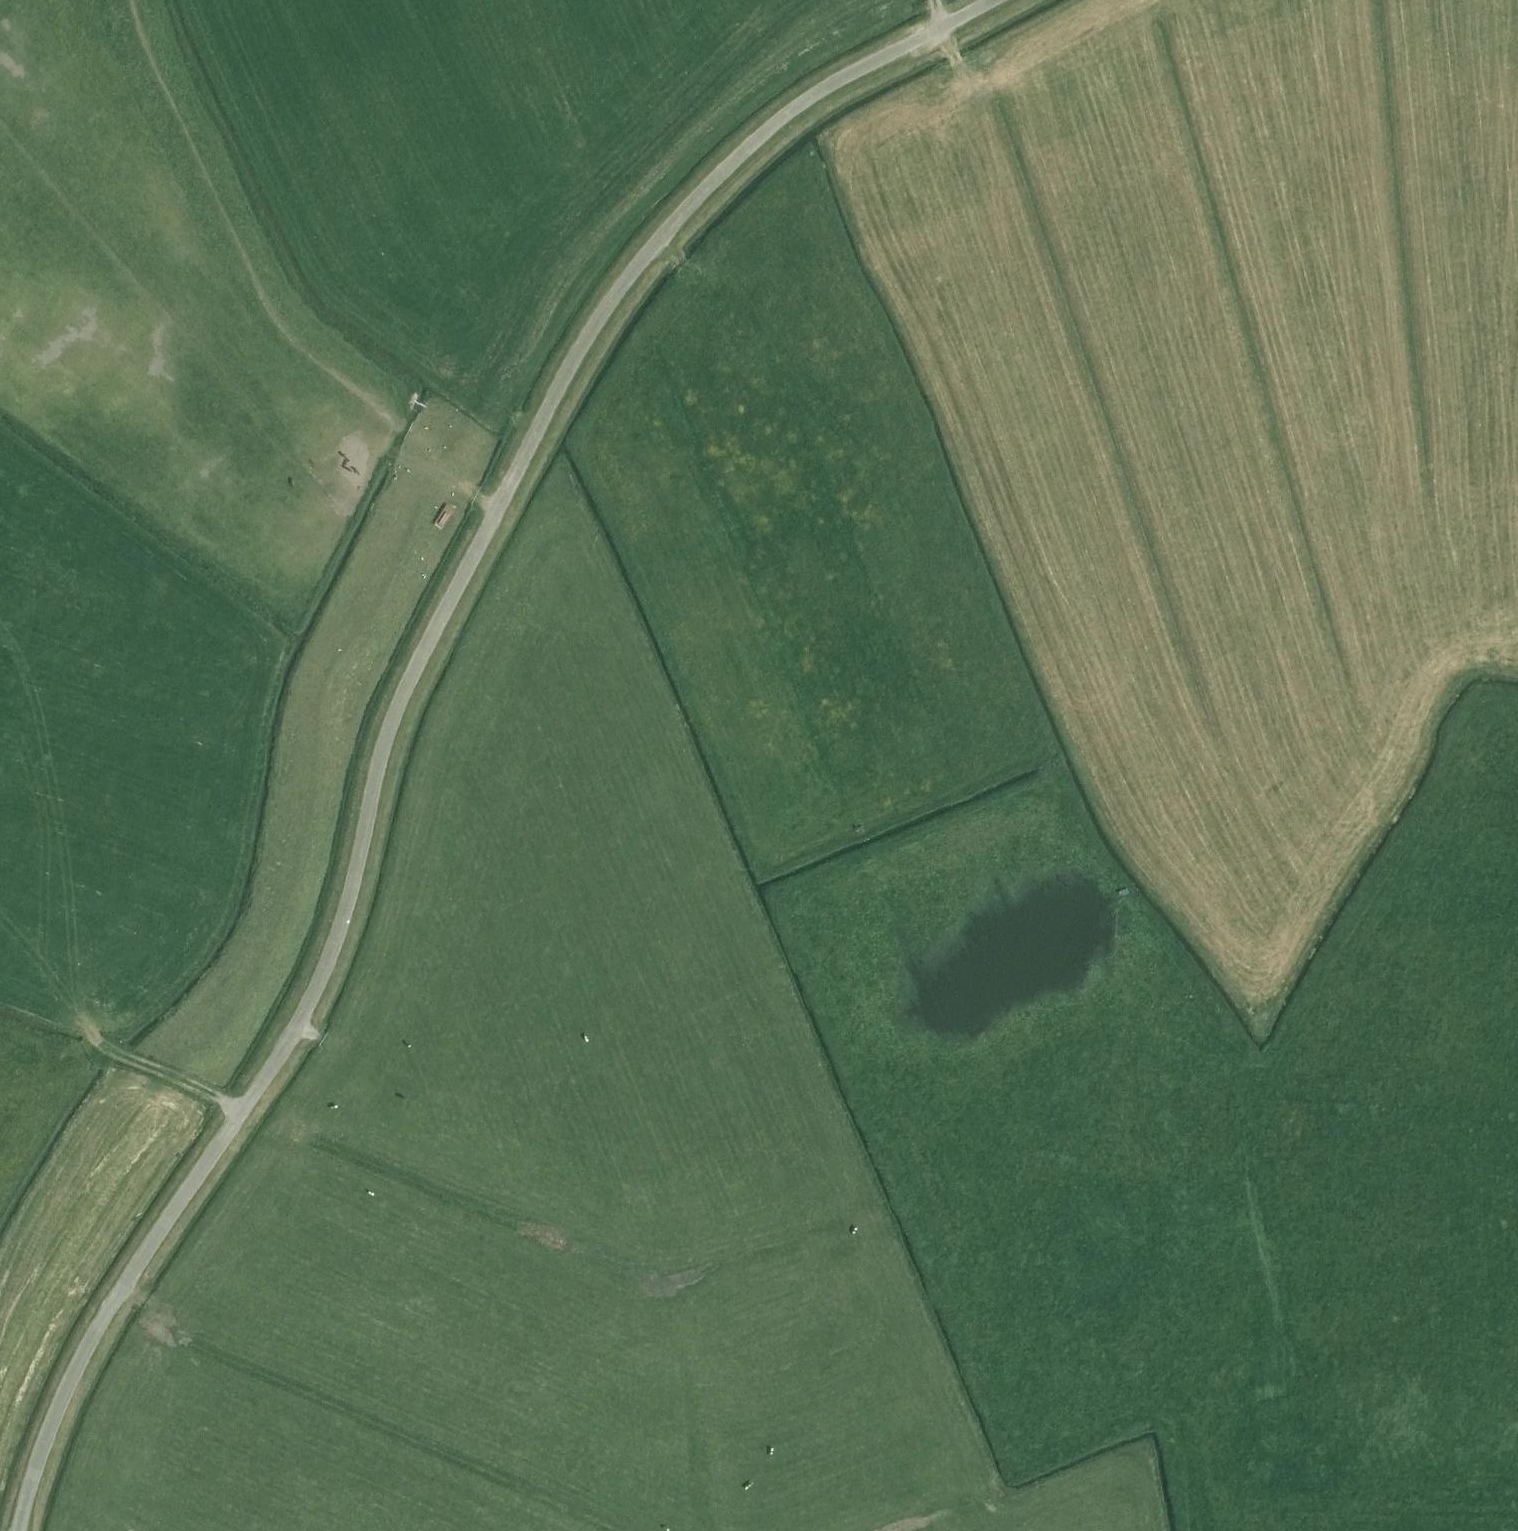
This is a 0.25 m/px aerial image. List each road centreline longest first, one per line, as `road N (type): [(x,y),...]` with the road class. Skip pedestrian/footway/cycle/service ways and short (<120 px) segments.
road 1 (unclassified): [(18,1530),(29,1487),(98,1336),(303,1008),(339,925),(378,764),(415,672),(579,357),(700,197),(763,141),(917,44),(1009,0)]

